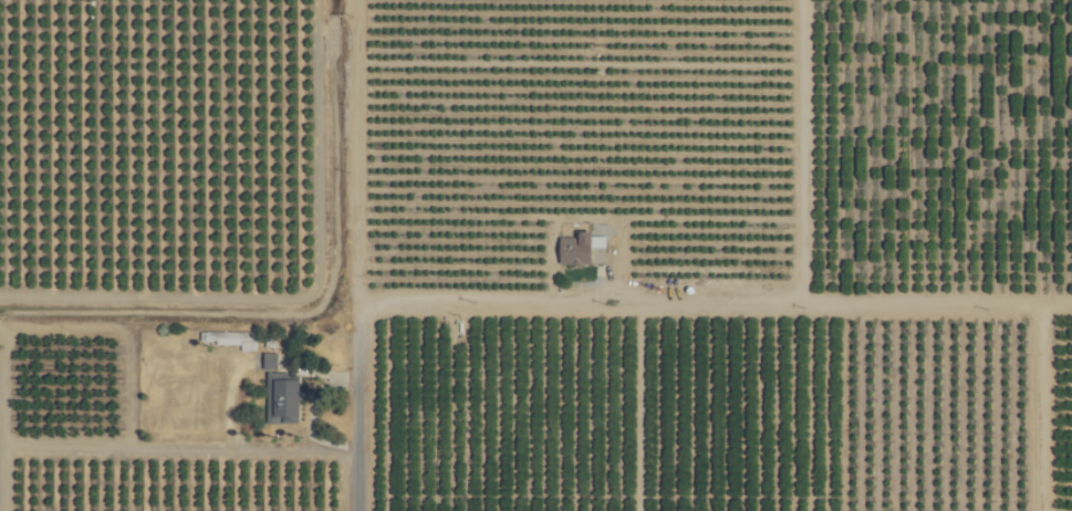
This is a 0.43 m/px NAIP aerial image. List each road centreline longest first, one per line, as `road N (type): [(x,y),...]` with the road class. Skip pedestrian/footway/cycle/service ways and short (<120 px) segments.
road 1 (residential): [(370,311),(1059,311)]
road 2 (residential): [(1032,510),(1031,326),(1071,311)]
road 3 (residential): [(369,510),(370,311)]

